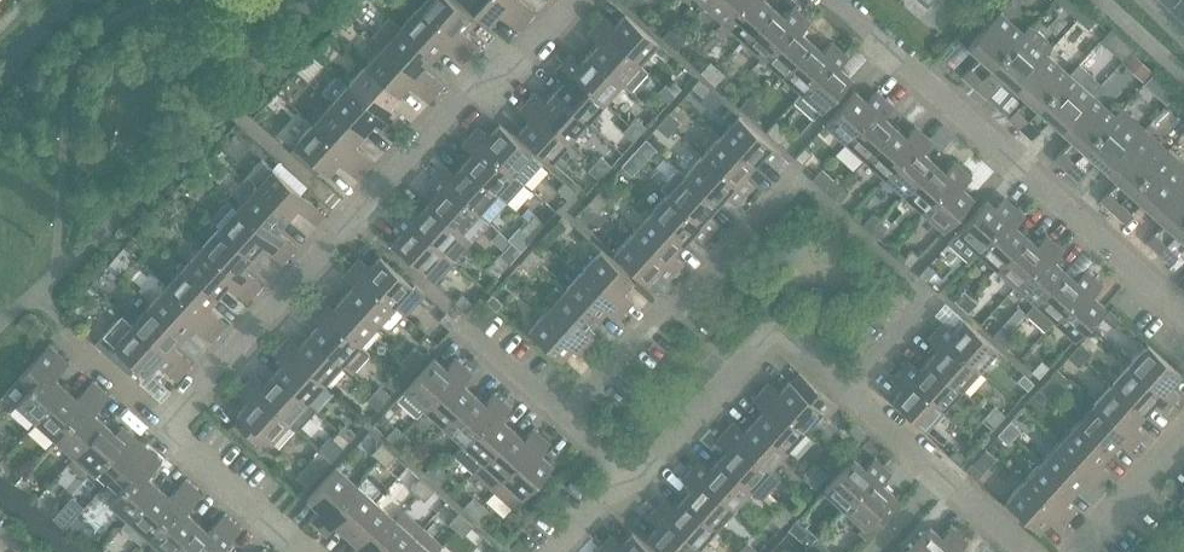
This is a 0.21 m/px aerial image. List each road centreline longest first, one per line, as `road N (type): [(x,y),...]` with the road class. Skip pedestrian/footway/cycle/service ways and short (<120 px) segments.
road 1 (residential): [(163,429),(474,85),(509,73),(577,0)]
road 2 (residential): [(833,0),(1183,316)]
road 3 (residential): [(570,418),(658,318),(686,303),(803,170)]
road 4 (residential): [(634,479),(776,327),(848,389)]
road 5 (residential): [(298,551),(163,429)]
road 6 (residential): [(1183,440),(1081,551)]
road 7 (residential): [(163,429),(67,333)]
road 8 (residential): [(848,389),(936,291)]
road 9 (residential): [(848,389),(941,474)]
road 10 (residential): [(570,418),(476,335)]

